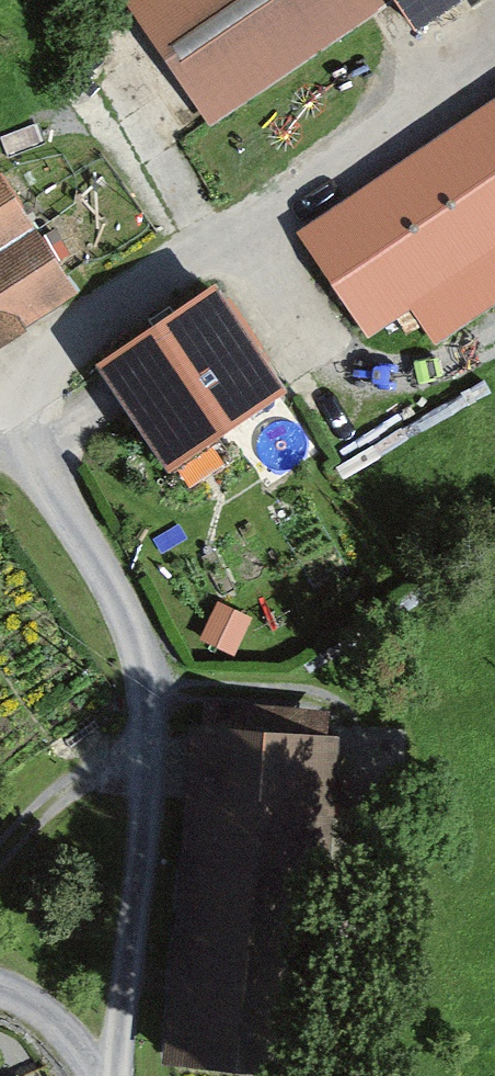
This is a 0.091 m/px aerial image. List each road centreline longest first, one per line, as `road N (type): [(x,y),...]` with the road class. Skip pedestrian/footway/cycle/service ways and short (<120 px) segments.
road 1 (track): [(0,395),(418,132),(494,65)]
road 2 (track): [(118,1075),(141,906),(137,737),(0,861)]
road 3 (track): [(137,737),(110,627),(0,451)]
road 4 (track): [(362,389),(249,239)]
road 5 (track): [(494,357),(413,400),(362,389)]
road 6 (track): [(99,1075),(80,1042),(20,1001),(0,997)]

